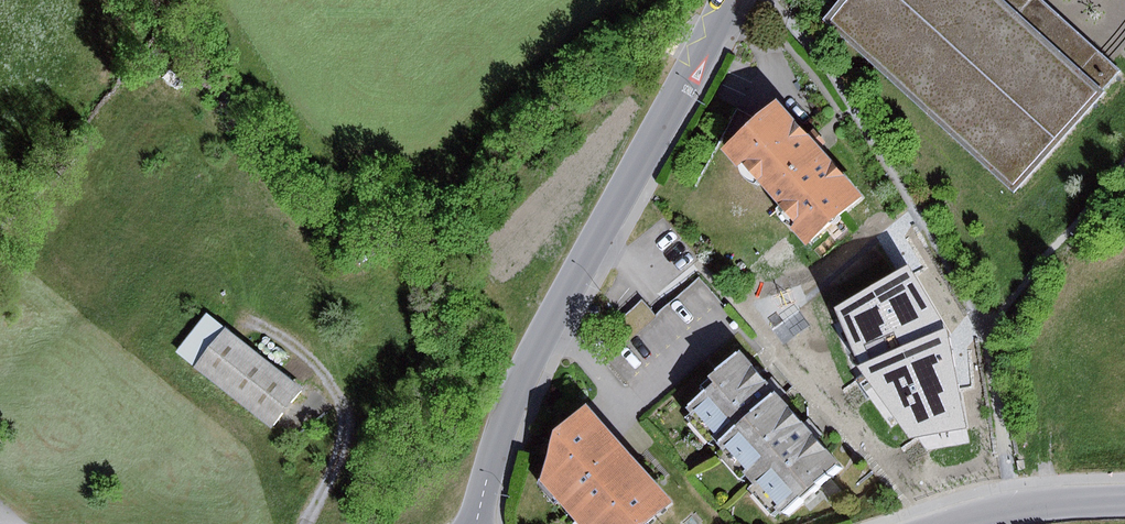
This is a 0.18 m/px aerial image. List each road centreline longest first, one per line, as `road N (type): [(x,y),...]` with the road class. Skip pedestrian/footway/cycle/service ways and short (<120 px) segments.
road 1 (residential): [(477,523),(535,354),(732,0)]
road 2 (residential): [(942,523),(1014,504),(1124,495)]

